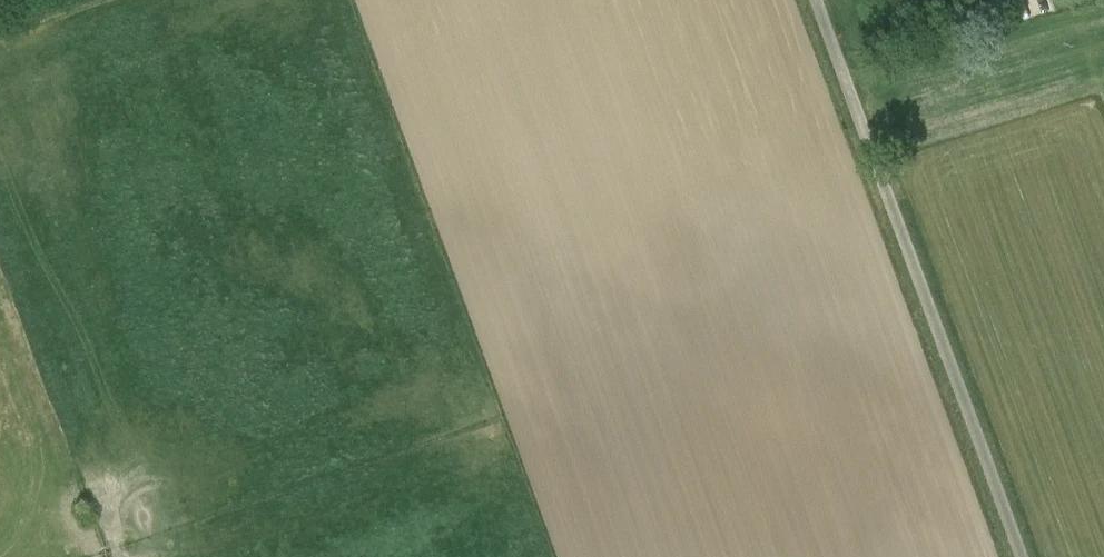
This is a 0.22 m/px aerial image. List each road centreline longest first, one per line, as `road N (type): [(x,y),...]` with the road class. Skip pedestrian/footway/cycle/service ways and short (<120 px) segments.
road 1 (unclassified): [(1022,556),(817,0)]

